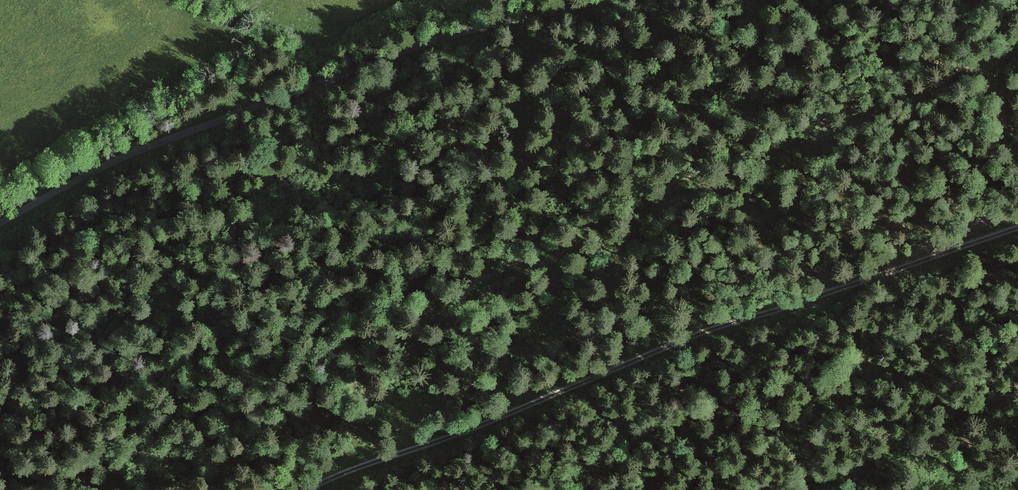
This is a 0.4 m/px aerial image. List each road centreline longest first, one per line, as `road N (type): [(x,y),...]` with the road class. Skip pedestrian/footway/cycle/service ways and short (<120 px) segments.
road 1 (track): [(1017,227),(710,330),(306,489)]
road 2 (track): [(406,330),(620,214),(1017,50)]
road 3 (unclassified): [(0,223),(117,159),(398,52),(603,0)]

